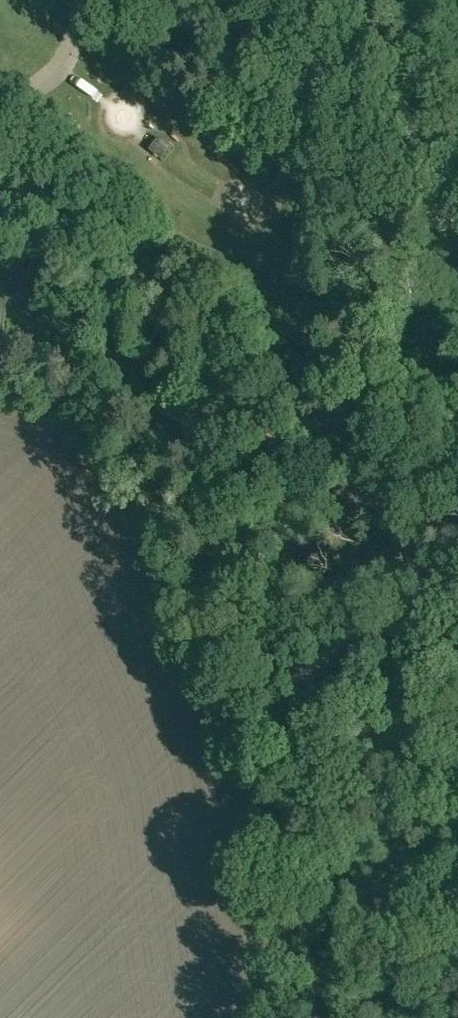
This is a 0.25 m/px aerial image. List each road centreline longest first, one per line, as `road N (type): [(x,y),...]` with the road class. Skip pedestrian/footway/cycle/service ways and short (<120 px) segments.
road 1 (track): [(250,909),(457,712)]
road 2 (residential): [(0,93),(34,88),(71,53),(90,0)]

